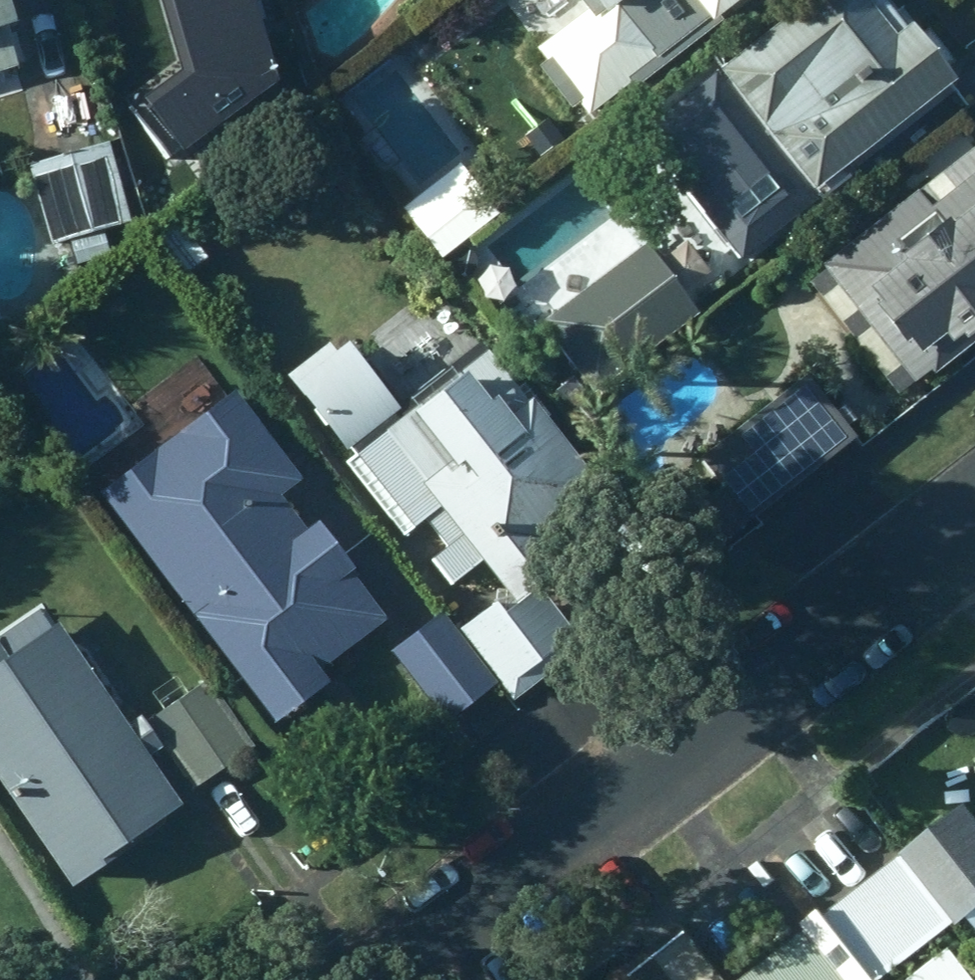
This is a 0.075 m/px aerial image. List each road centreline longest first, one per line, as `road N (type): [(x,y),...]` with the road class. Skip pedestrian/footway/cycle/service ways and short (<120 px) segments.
road 1 (residential): [(380,979),(974,517)]

